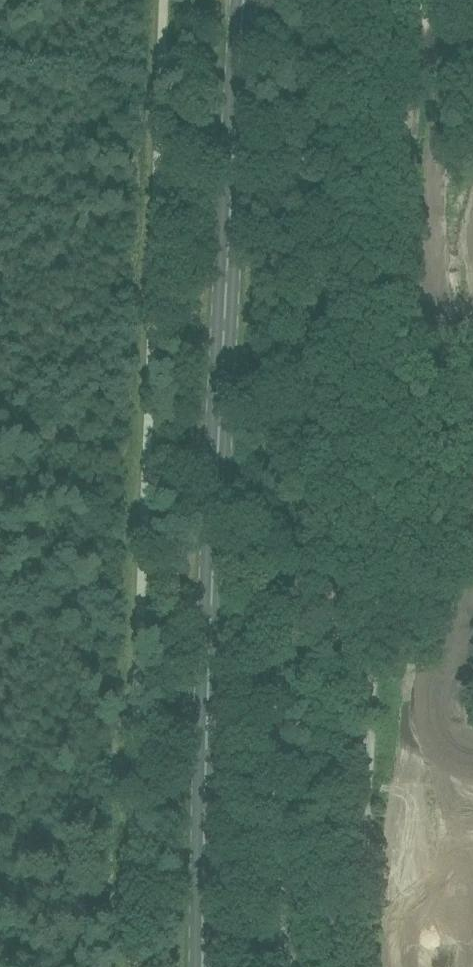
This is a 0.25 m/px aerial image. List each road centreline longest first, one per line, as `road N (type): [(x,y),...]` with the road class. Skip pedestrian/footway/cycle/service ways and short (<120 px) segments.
road 1 (track): [(421,0),(377,553),(362,966)]
road 2 (secondary): [(203,966),(218,413),(244,0)]

